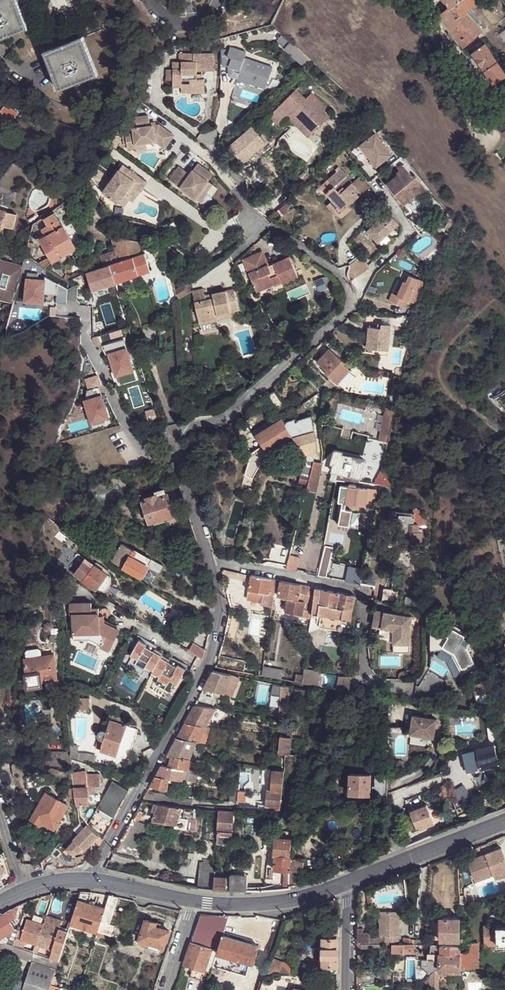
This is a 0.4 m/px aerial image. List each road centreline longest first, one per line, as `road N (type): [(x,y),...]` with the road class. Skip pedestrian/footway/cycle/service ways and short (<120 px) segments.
road 1 (residential): [(270,226),(341,277),(349,310),(224,419),(173,435),(210,563)]
road 2 (residential): [(210,563),(220,611),(208,667),(88,880)]
road 3 (residential): [(504,822),(350,883)]
road 4 (residential): [(350,883),(299,900),(192,902)]
road 5 (residential): [(363,592),(210,563)]

